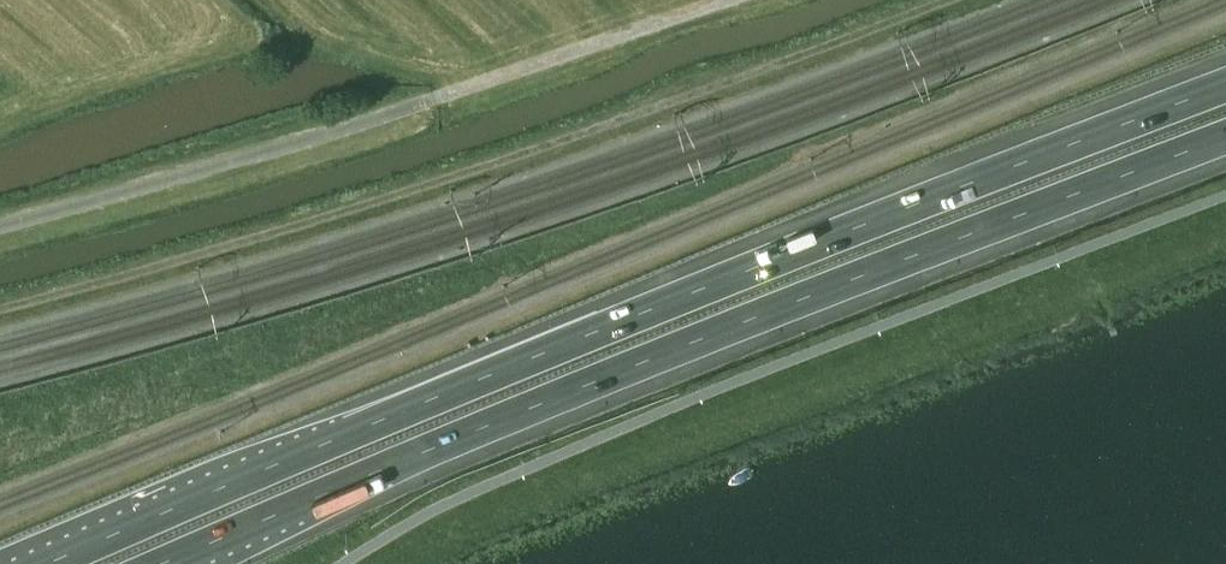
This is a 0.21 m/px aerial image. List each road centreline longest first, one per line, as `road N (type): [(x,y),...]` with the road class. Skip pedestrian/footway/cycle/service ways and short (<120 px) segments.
road 1 (motorway): [(1225,84),(338,435),(45,563)]
road 2 (motorway): [(165,563),(347,482),(1225,135)]
road 3 (track): [(0,308),(334,214),(811,55),(938,0)]

